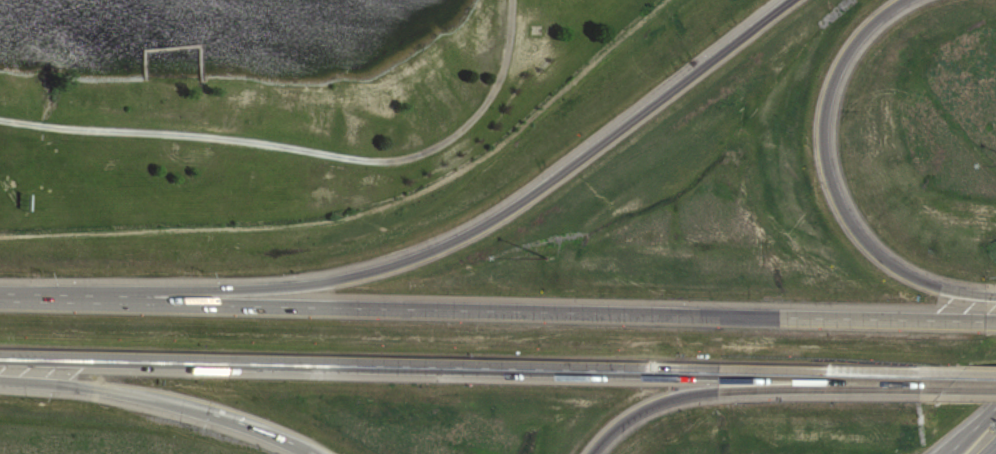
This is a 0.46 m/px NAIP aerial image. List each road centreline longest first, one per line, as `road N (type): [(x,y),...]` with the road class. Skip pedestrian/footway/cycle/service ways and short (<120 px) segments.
road 1 (motorway): [(0,356),(995,384)]
road 2 (motorway): [(995,324),(0,297)]
road 3 (motorway): [(794,0),(528,201),(391,268),(289,285),(0,294)]
road 4 (track): [(0,120),(249,141),(360,160),(406,158),(456,135),(493,92),(512,0)]
road 5 (motorway): [(995,298),(919,282),(889,264),(837,201),(823,143),(827,98),(852,46),(897,0)]
road 6 (motorway): [(0,377),(157,394),(249,420),(326,453)]
road 7 (motorway): [(593,453),(621,423),(684,394),(910,380)]

